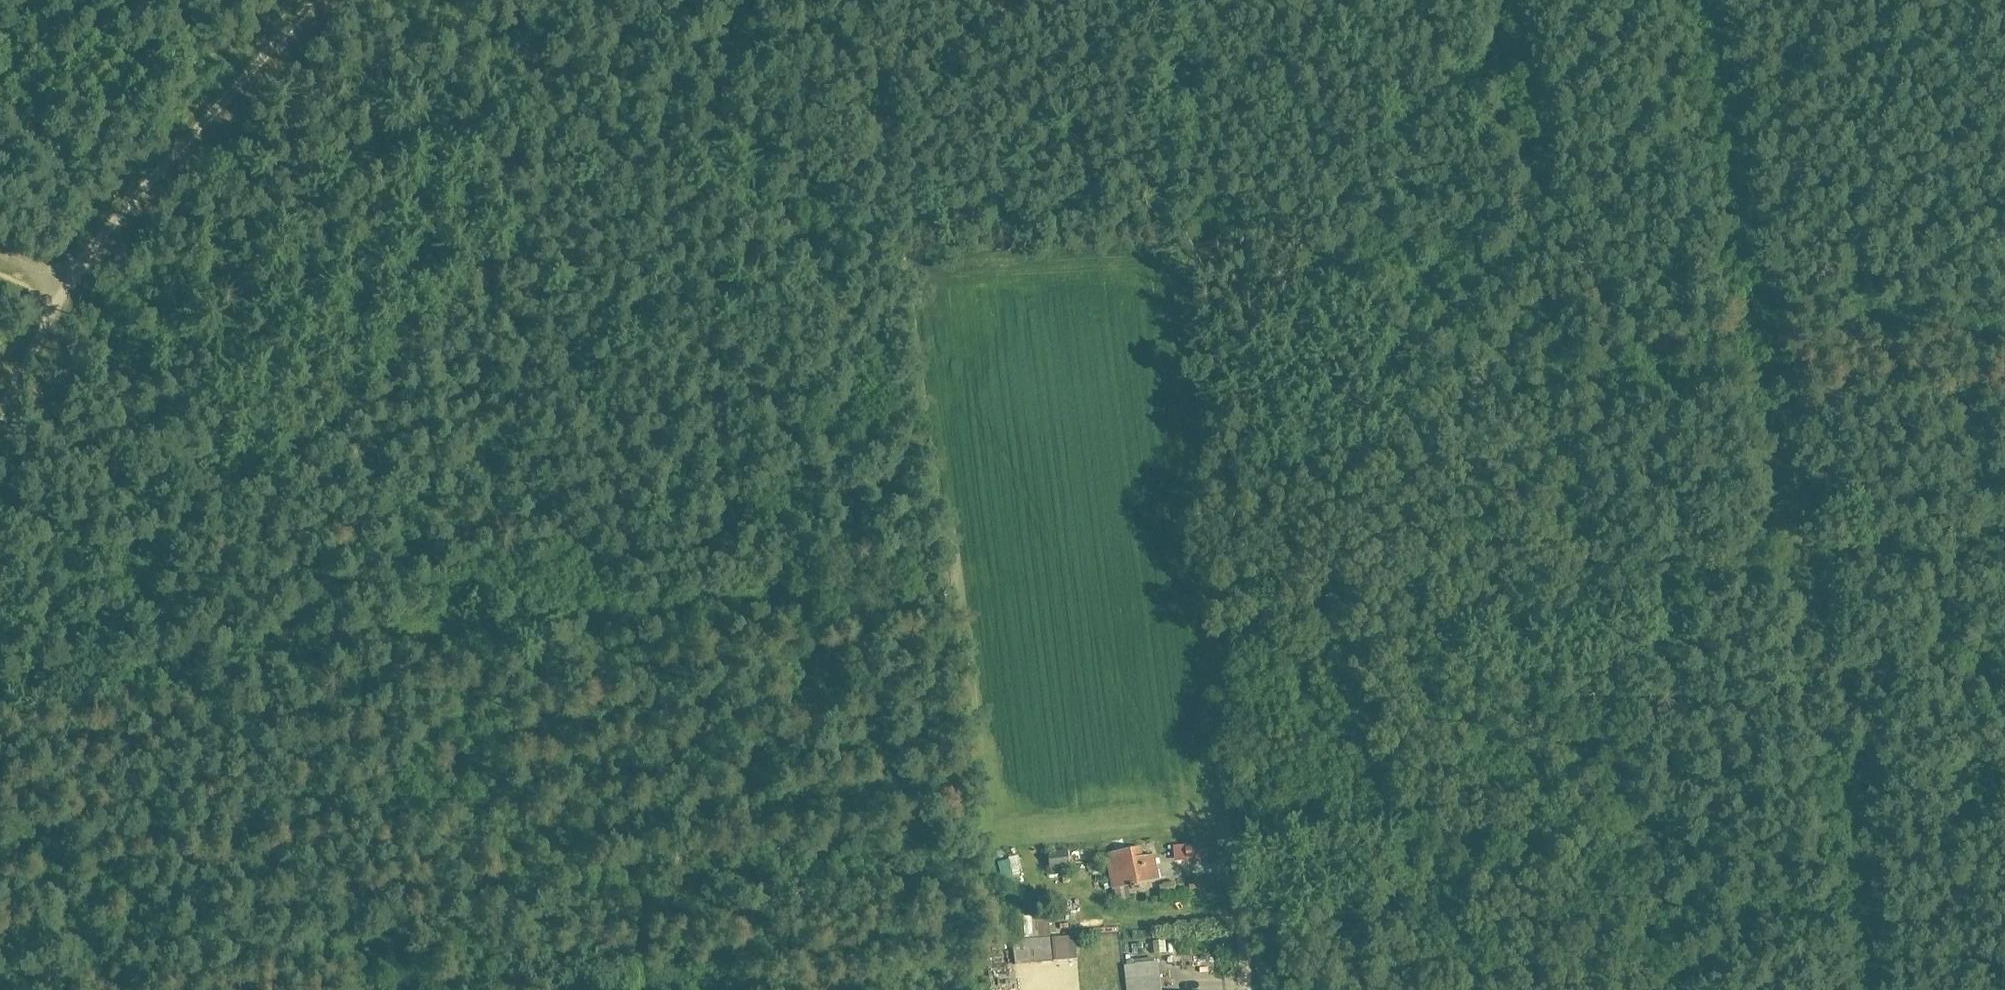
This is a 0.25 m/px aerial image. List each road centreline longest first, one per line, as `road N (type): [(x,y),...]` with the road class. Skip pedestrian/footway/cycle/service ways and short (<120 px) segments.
road 1 (track): [(860,784),(624,805),(117,753),(0,755)]
road 2 (track): [(0,402),(70,282),(305,0)]
road 3 (track): [(607,989),(624,805)]

